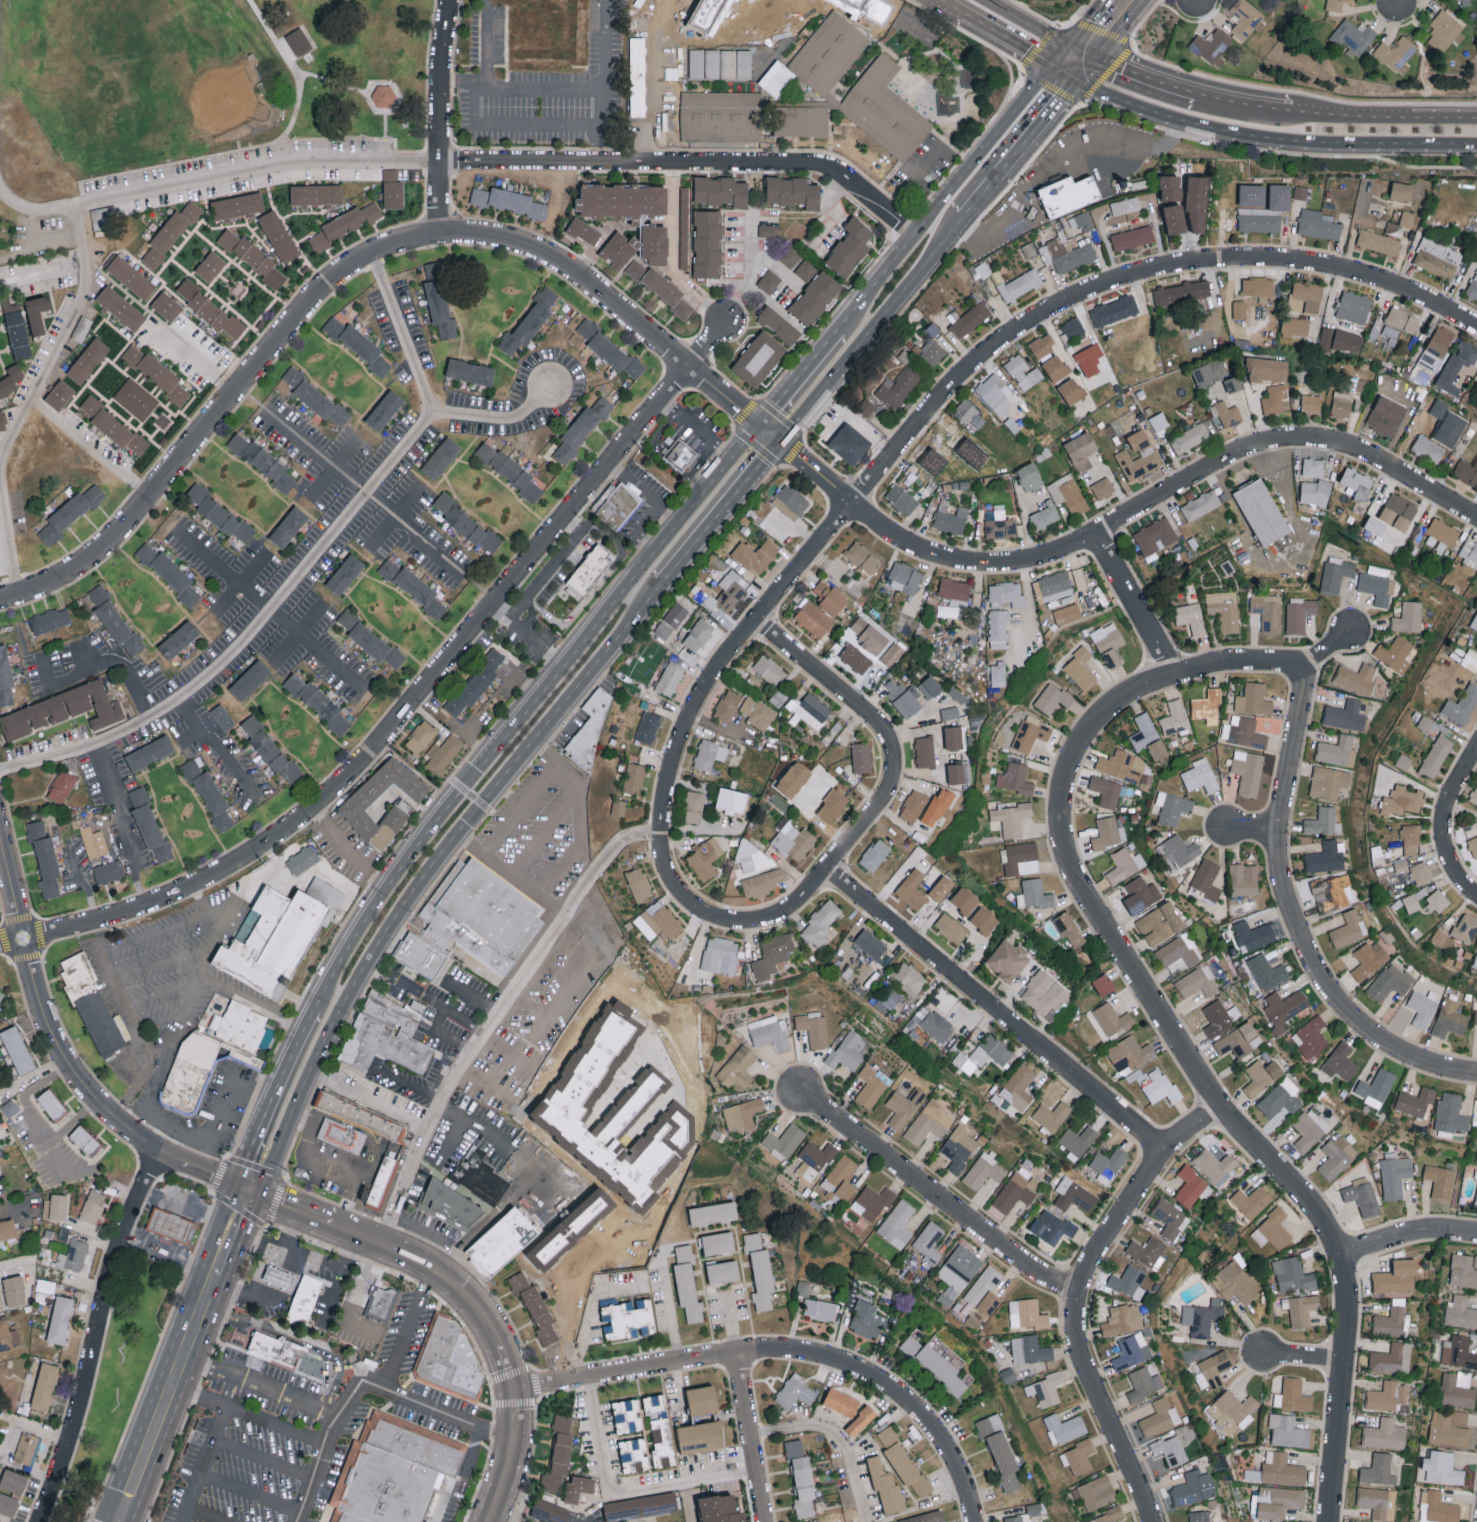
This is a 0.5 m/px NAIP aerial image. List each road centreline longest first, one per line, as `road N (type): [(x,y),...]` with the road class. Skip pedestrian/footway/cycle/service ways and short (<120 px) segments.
road 1 (residential): [(1330,1521),(1349,1299),(1332,1235),(1193,1064),(1075,871),(1062,817),(1075,750),(1116,701),(1210,665),(1311,663)]
road 2 (residential): [(0,601),(75,570),(115,540),(307,308),(345,276),(413,241),(493,238),(544,255),(759,424)]
road 3 (residential): [(24,939),(191,883),(261,848),(345,782),(729,322)]
road 4 (residential): [(754,617),(955,372),(1065,297),(1177,265),(1294,261),(1390,283),(1476,326)]
road 5 (residential): [(781,442),(881,529),(969,563),(1053,553),(1241,449),(1276,440),(1341,443),(1476,517)]
road 6 (secondary): [(247,1194),(268,1172),(339,1013),(436,864),(663,585)]
road 7 (secondary): [(732,458),(413,846),(310,1008)]
road 8 (residential): [(975,1521),(945,1442),(912,1404),(813,1351),(772,1350),(513,1390)]
road 9 (residential): [(1476,1074),(1405,1055),(1368,1030),(1321,977),(1282,861),(1282,815),(1311,663)]
road 10 (residential): [(912,237),(842,172),(816,164),(442,163)]
road 11 (residential): [(1152,1521),(1083,1357),(1079,1301),(1090,1263),(1181,1134),(1221,1104)]
road 12 (tertiary): [(247,1194),(155,1149),(117,1121),(71,1065),(41,1009),(0,832)]
road 13 (residential): [(1169,1151),(827,867)]
road 14 (secondary): [(1061,77),(1197,129),(1330,145),(1476,144)]
road 15 (residential): [(38,1521),(70,1441),(115,1260),(155,1149)]
road 16 (secondary): [(1061,77),(1040,80),(837,329)]
road 17 (residential): [(1083,1288),(1035,1269),(804,1093)]
road 18 (tertiary): [(489,1521),(513,1460),(510,1372),(489,1322),(453,1284),(382,1246)]
road 19 (residential): [(754,617),(700,695),(676,751),(660,828),(666,873),(706,914)]
road 20 (residential): [(827,867),(888,792),(897,772),(891,736),(754,617)]
road 21 (secondary): [(781,442),(961,221)]
road 22 (secondary): [(119,1521),(216,1274)]
road 23 (residential): [(442,236),(443,62),(452,0)]
road 24 (secondary): [(310,1008),(243,1163),(247,1194)]
road 25 (secondary): [(1476,118),(1287,112)]
road 26 (secondary): [(663,585),(781,442)]
road 27 (secondary): [(961,221),(1067,93),(1061,77)]
road 28 (residential): [(766,1521),(739,1355)]
road 29 (residential): [(1174,674),(1097,530)]
road 30 (residential): [(1476,898),(1457,875),(1444,821),(1476,753)]
road 31 (secondary): [(931,7),(1061,77)]
road 32 (tertiary): [(382,1246),(247,1194)]
road 33 (residential): [(706,914),(739,923),(789,912),(827,867)]
road 34 (residential): [(1341,1260),(1410,1235),(1476,1234)]
road 35 (secondary): [(1203,97),(1087,55)]
road 36 (secondary): [(837,329),(759,424)]

